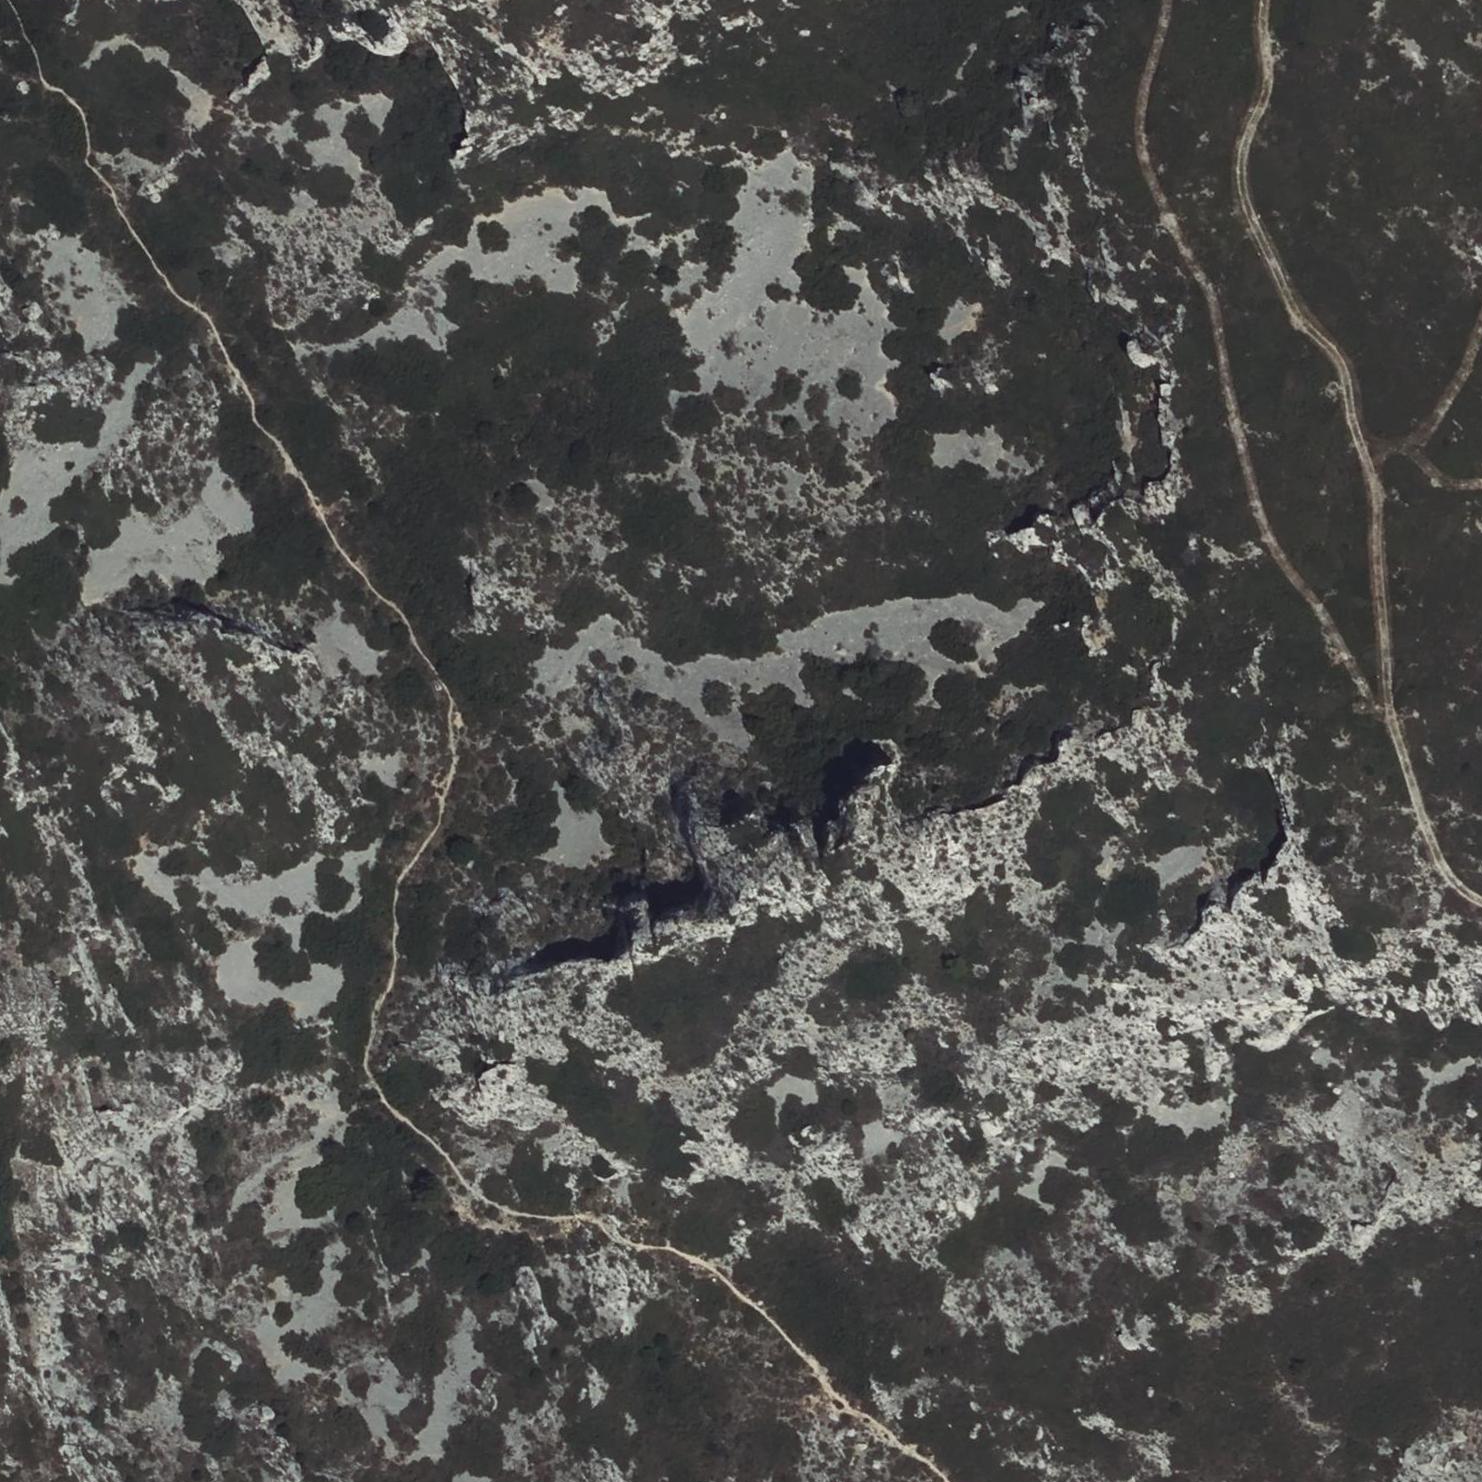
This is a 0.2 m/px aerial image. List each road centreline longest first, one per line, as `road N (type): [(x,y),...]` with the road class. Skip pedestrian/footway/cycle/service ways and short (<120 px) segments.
road 1 (track): [(1481,898),(1458,891),(1408,744),(1374,552),(1364,435),(1241,175),(1272,74),(1261,0)]

